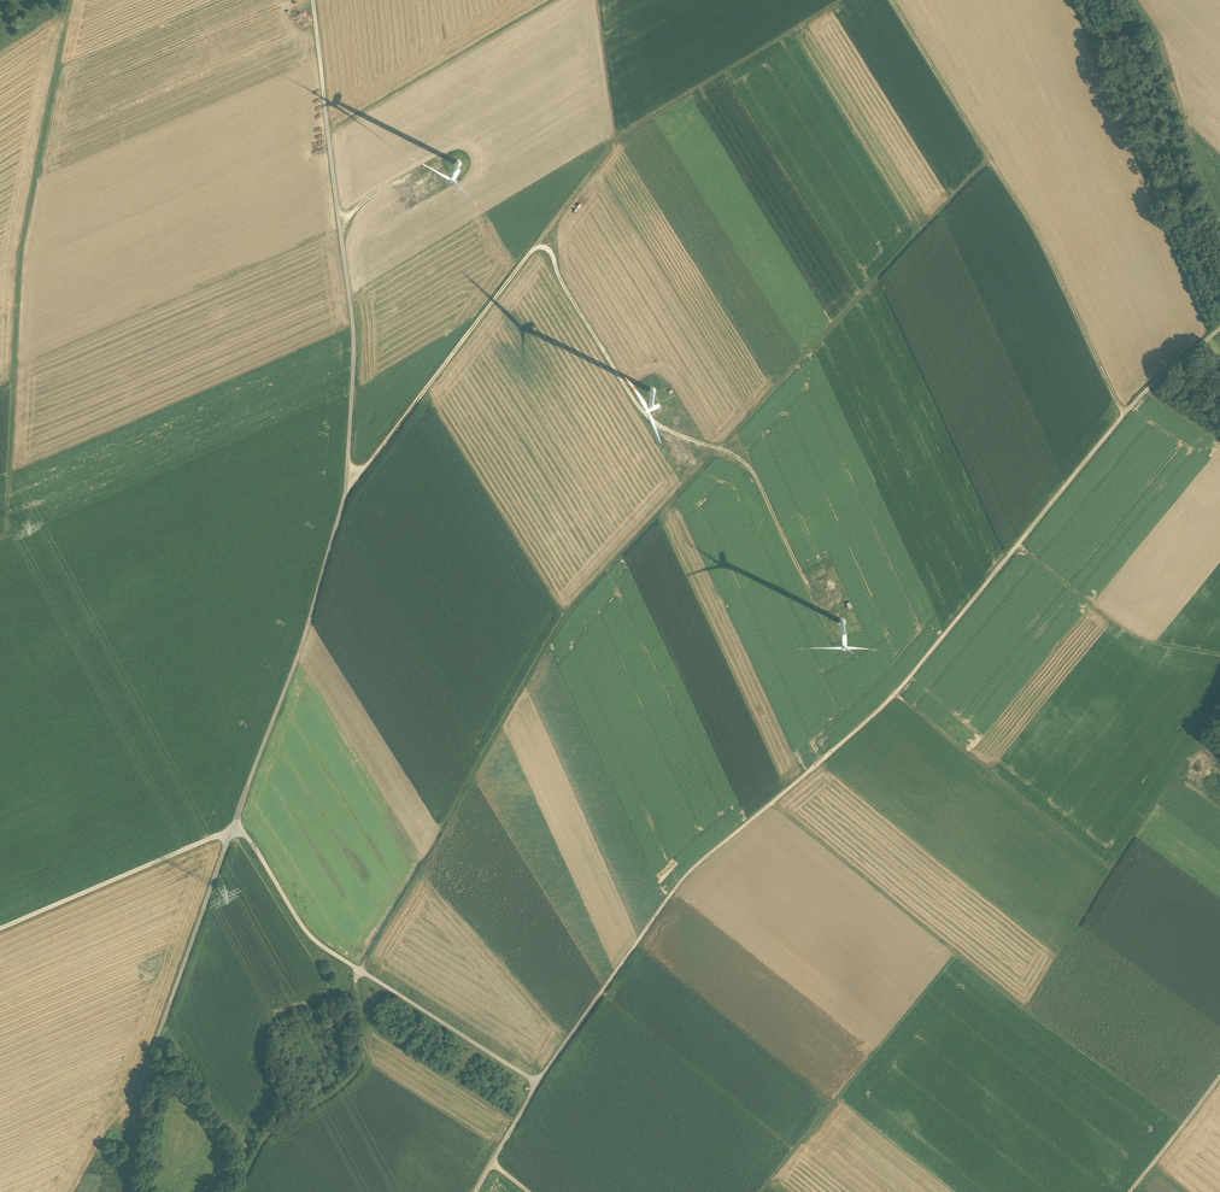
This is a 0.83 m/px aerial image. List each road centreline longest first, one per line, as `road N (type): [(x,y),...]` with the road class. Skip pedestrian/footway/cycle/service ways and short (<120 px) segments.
road 1 (track): [(360,971),(566,616),(989,157)]
road 2 (track): [(1123,415),(896,695),(686,878),(538,1083),(475,1191)]
road 3 (track): [(313,0),(354,337),(351,478),(300,663),(233,829)]
road 4 (track): [(351,478),(367,468),(620,135),(846,0)]
road 5 (track): [(896,695),(1110,869),(1027,1012),(1184,1126)]
road 6 (track): [(72,0),(22,254),(0,539)]
road 7 (track): [(540,240),(647,417),(751,466),(800,569)]
road 8 (track): [(233,829),(138,1095),(127,1168),(133,1191)]
road 9 (track): [(1027,1012),(771,804)]
road 10 (track): [(956,954),(762,1191)]
road 11 (track): [(1123,415),(1040,235),(989,157)]
road 12 (track): [(238,1191),(268,1135),(342,1089),(364,1060),(360,971)]
road 13 (track): [(556,0),(328,134)]
road 14 (track): [(233,829),(0,929)]
road 15 (track): [(1138,0),(1155,25),(1219,214)]
road 16 (track): [(538,1083),(360,971)]
road 17 (track): [(360,971),(316,943),(257,849),(233,829)]
road 18 (track): [(1110,869),(1217,713)]
road 19 (track): [(892,0),(989,157)]
road 20 (track): [(1018,545),(1092,606),(1157,643)]
road 21 (track): [(1129,1191),(1219,1078)]
road 22 (track): [(617,139),(597,0)]
road 23 (track): [(1219,328),(1123,415)]

